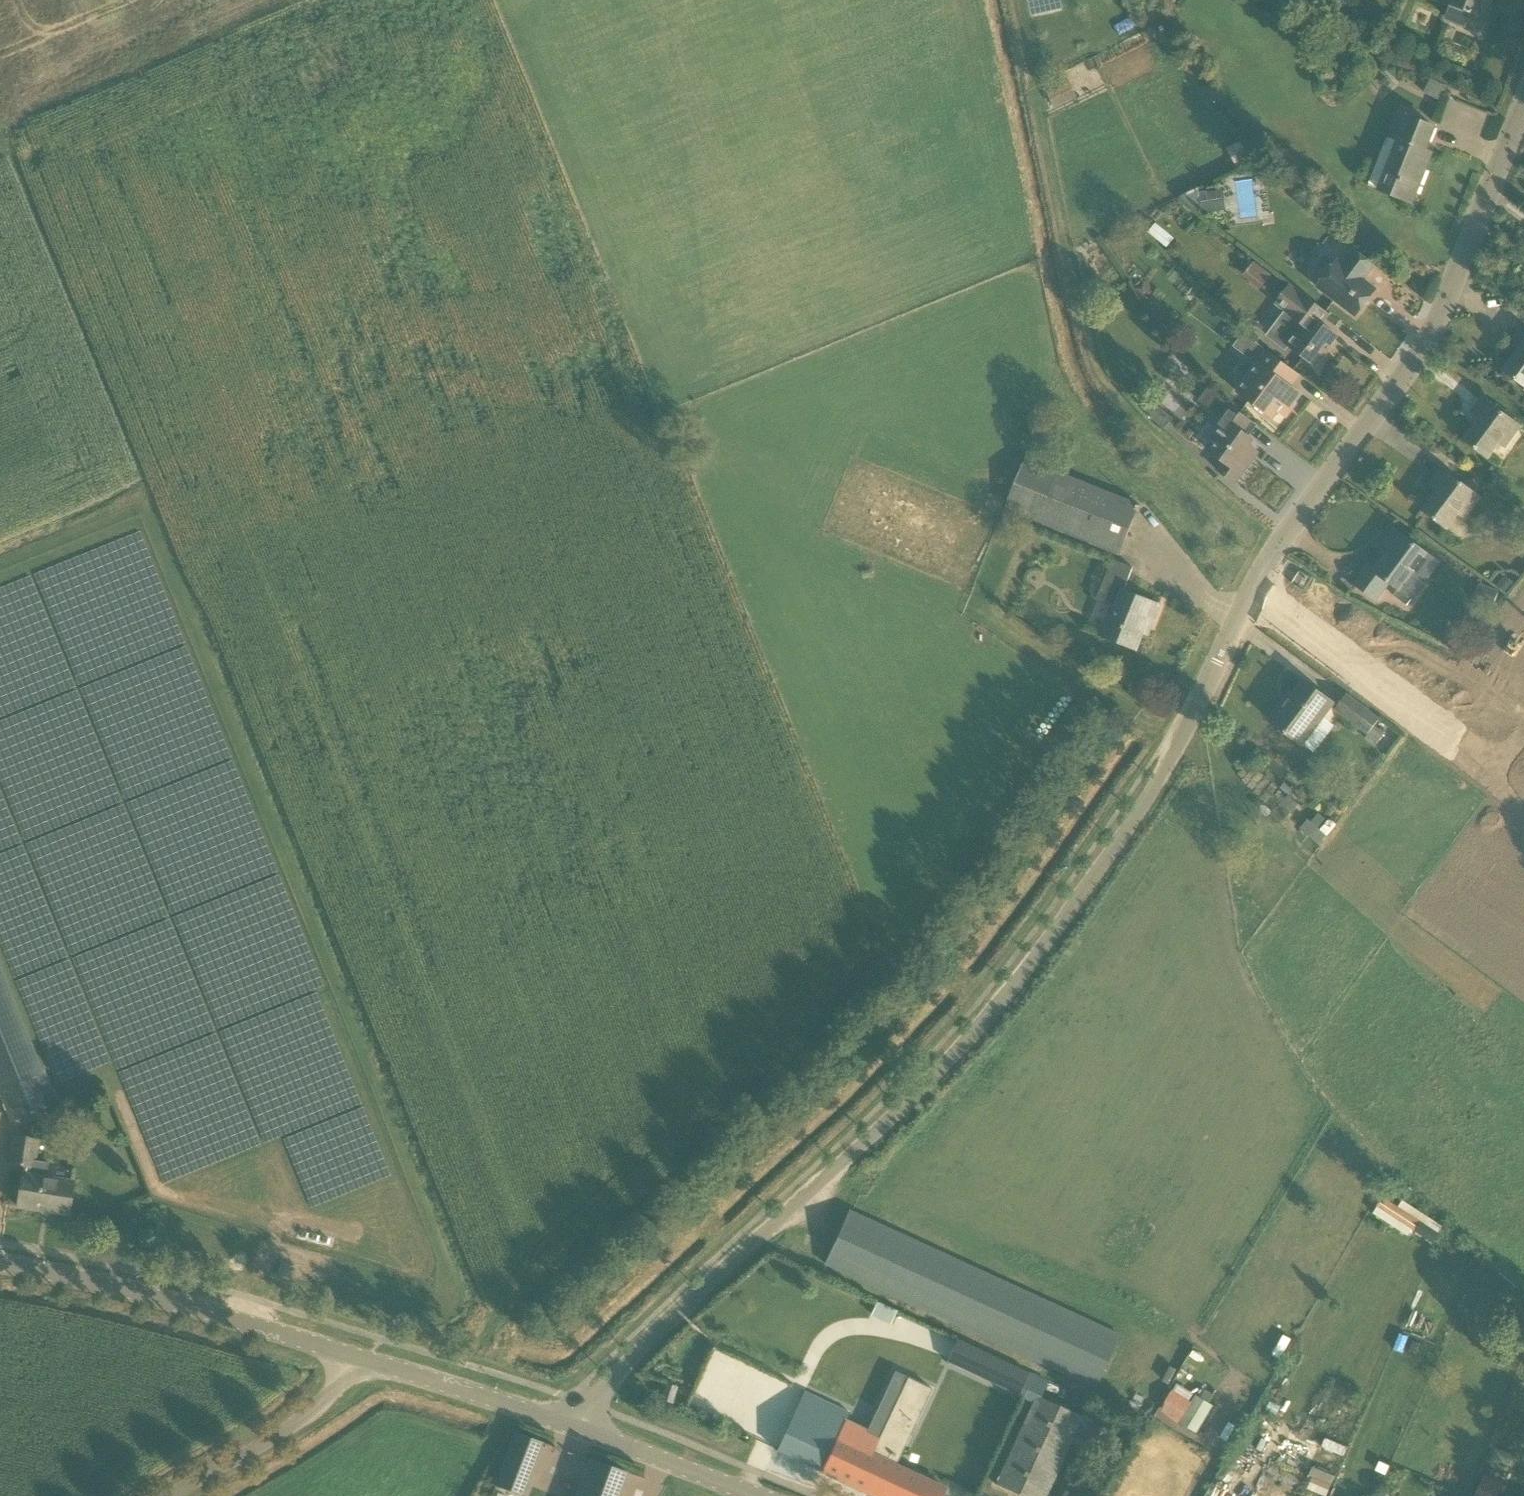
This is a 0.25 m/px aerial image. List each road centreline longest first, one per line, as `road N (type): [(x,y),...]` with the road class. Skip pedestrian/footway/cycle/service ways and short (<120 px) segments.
road 1 (unclassified): [(571,1425),(930,1080),(1008,989),(1179,748),(1221,663)]
road 2 (residential): [(1255,597),(1286,539),(1410,375),(1453,296),(1523,110)]
road 3 (tertiary): [(362,1359),(220,1313),(0,1261)]
road 4 (residential): [(1255,597),(1342,646),(1492,768)]
road 5 (unclassified): [(176,1495),(320,1408),(362,1359)]
road 6 (tertiary): [(571,1425),(362,1359)]
road 7 (tertiary): [(571,1425),(763,1495)]

